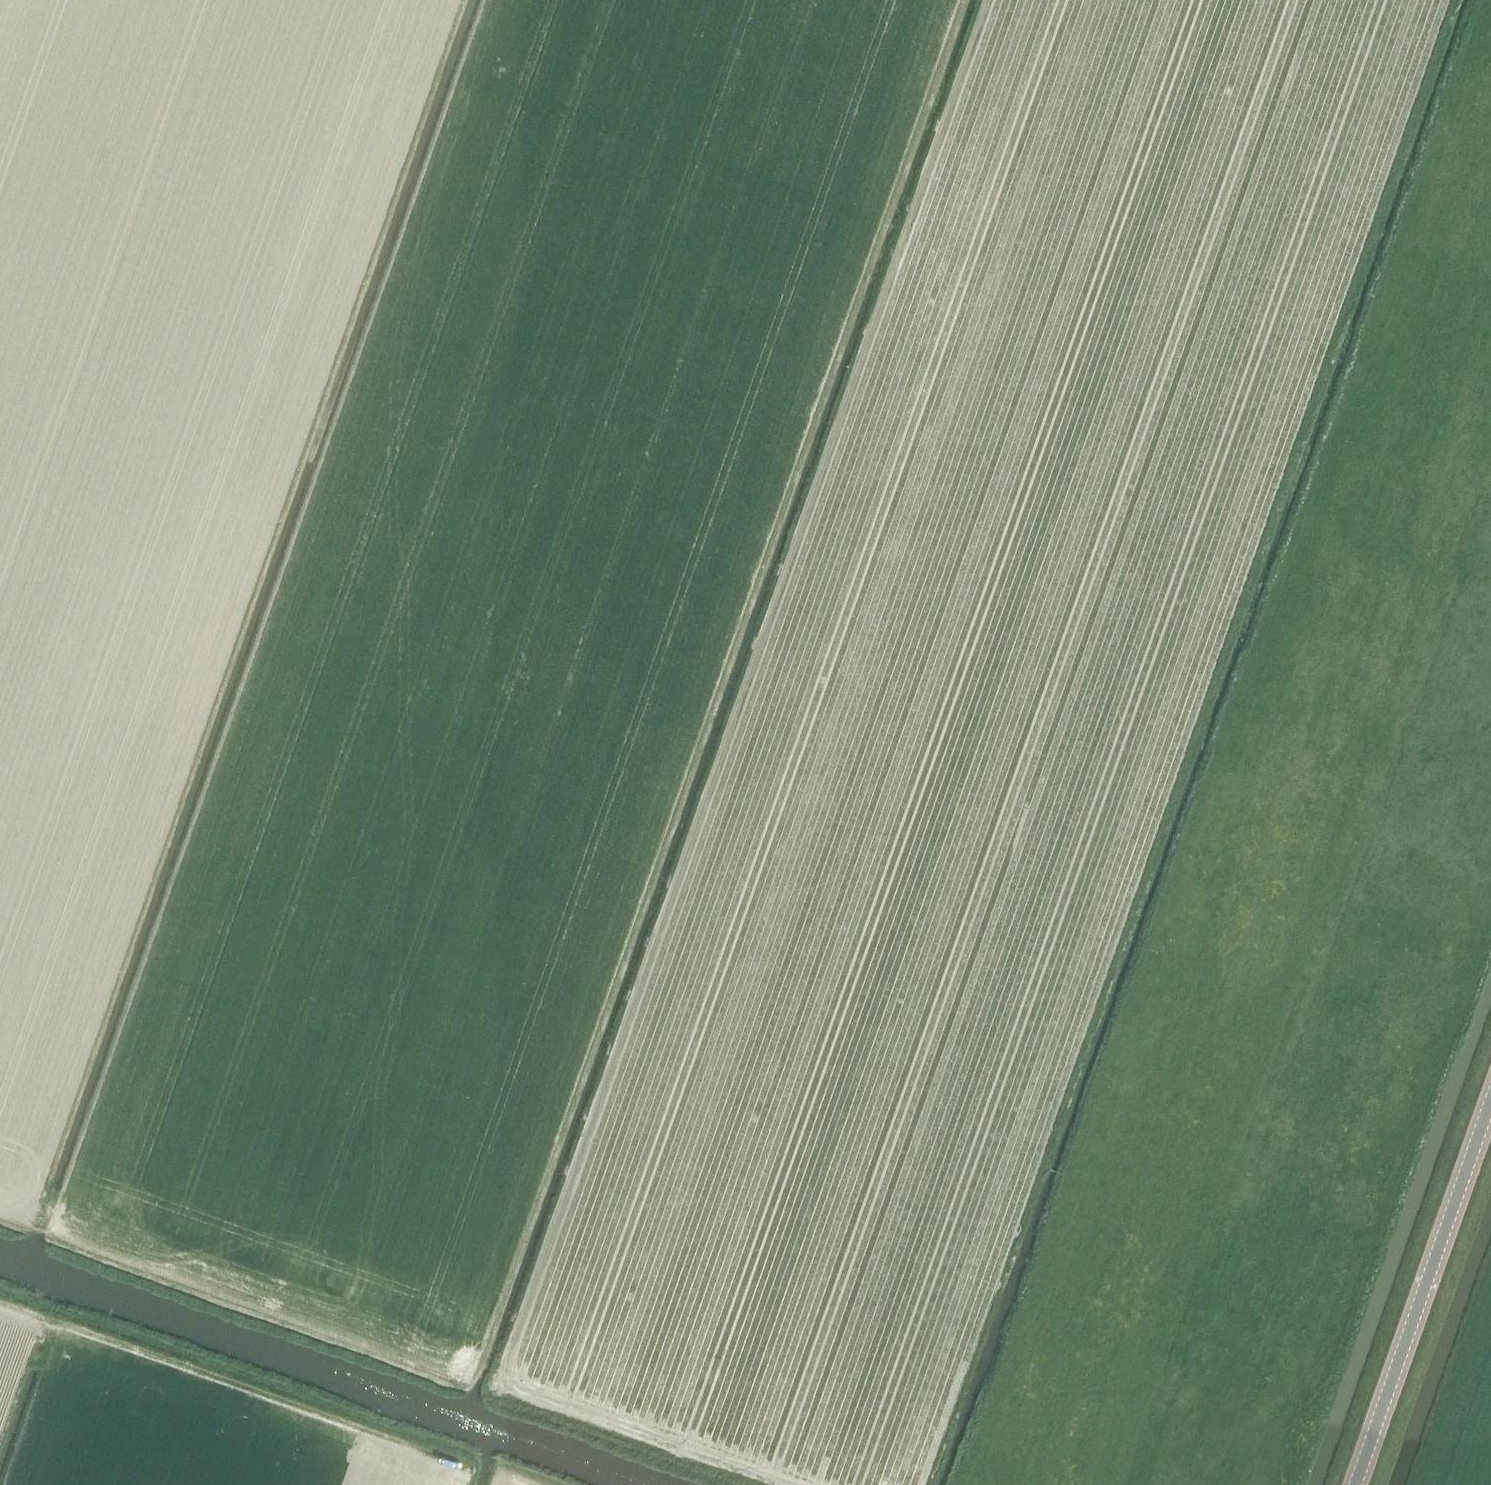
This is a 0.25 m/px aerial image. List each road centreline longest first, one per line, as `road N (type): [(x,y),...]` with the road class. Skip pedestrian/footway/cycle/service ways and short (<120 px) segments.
road 1 (tertiary): [(1357,1484),(1490,1105)]

